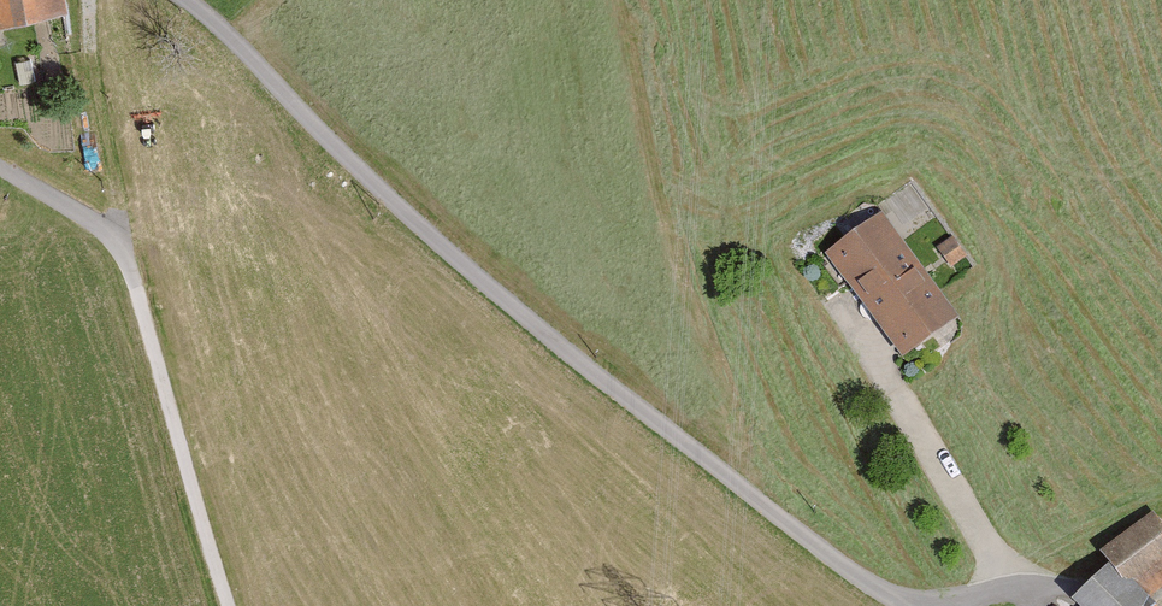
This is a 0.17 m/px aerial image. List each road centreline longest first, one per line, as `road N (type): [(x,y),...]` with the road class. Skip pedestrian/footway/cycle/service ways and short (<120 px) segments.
road 1 (residential): [(185,0),(221,22),(378,188),(832,558),(911,605)]
road 2 (track): [(223,605),(117,256),(83,223),(0,172)]
road 3 (residential): [(957,605),(999,582),(980,522),(864,351)]

